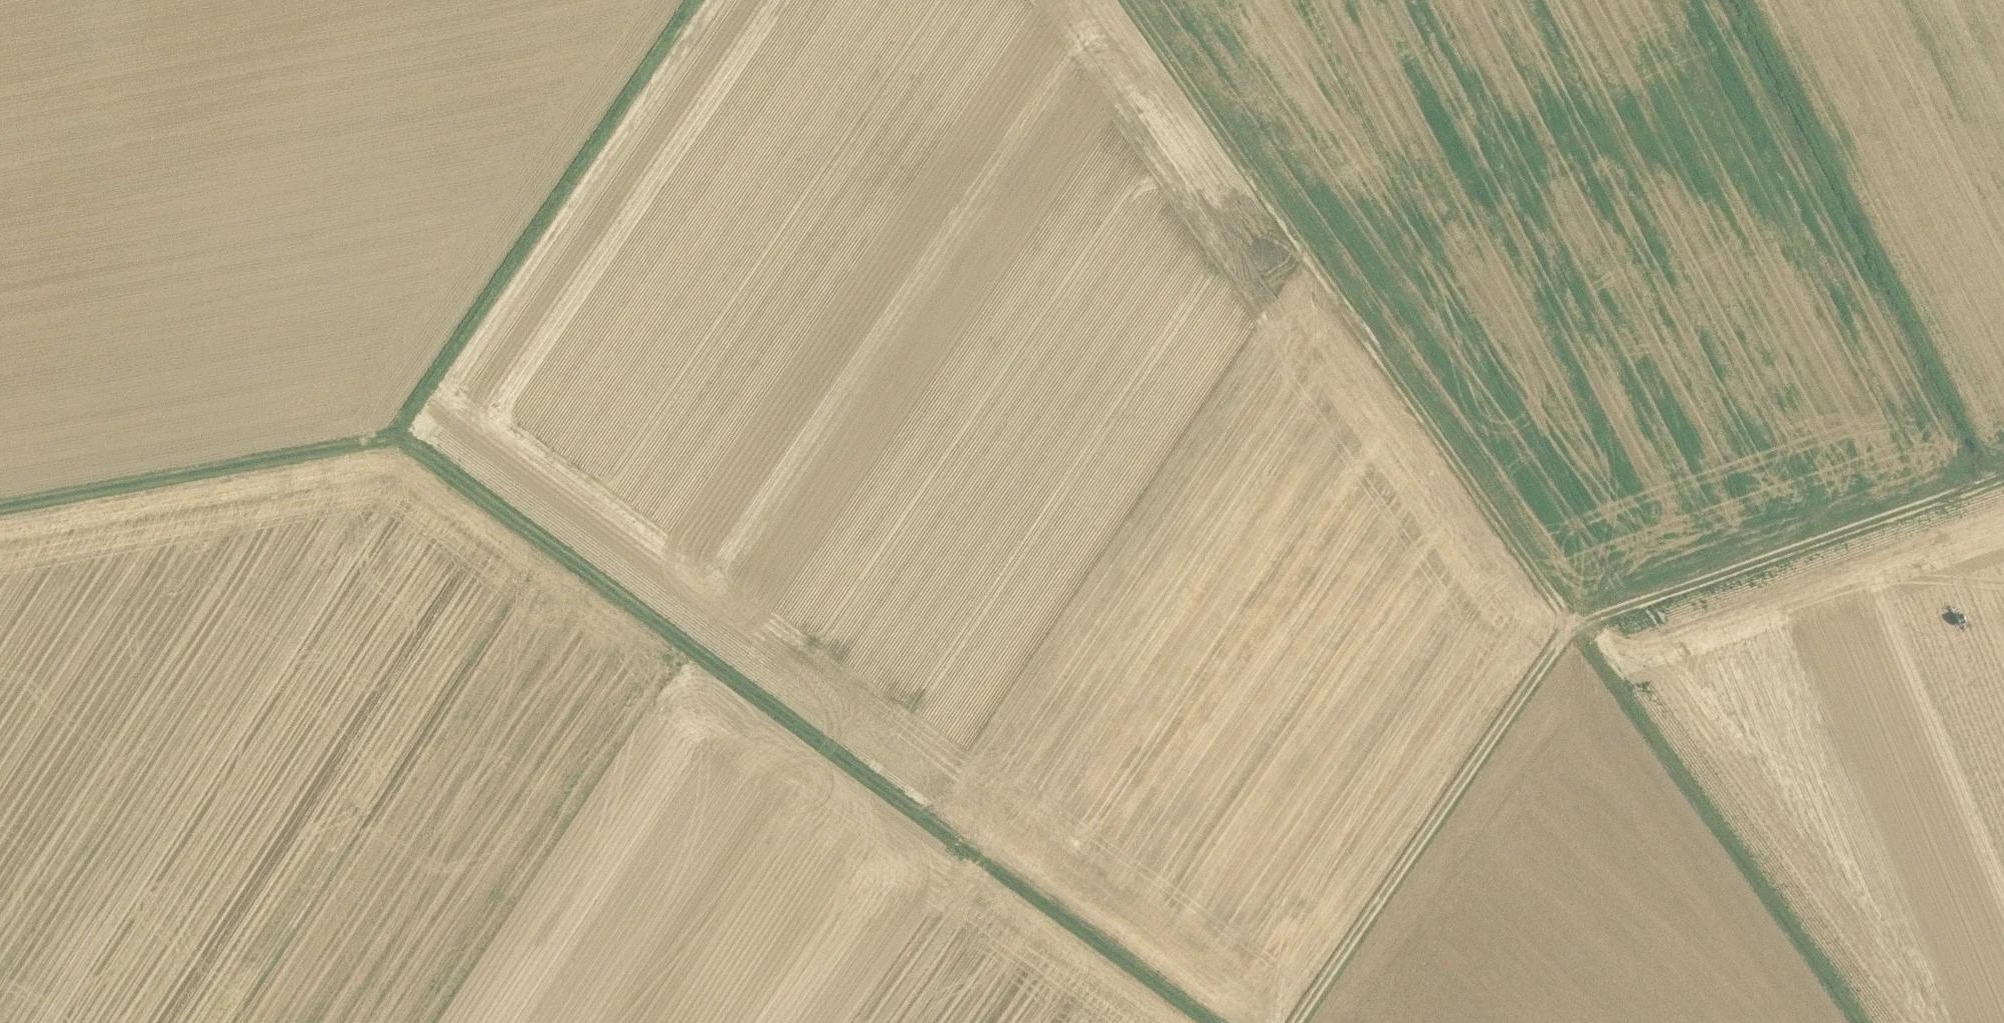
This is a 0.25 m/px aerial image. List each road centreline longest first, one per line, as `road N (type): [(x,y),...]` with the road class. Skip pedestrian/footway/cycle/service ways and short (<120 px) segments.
road 1 (track): [(0,513),(341,452),(404,458),(464,488),(1211,1022)]
road 2 (track): [(1574,628),(1128,0)]
road 3 (track): [(699,0),(392,455)]
road 4 (track): [(1855,1022),(1574,628)]
road 5 (track): [(1574,628),(1299,1022)]
road 6 (track): [(2003,476),(1574,628)]
road 7 (track): [(115,134),(89,0)]

